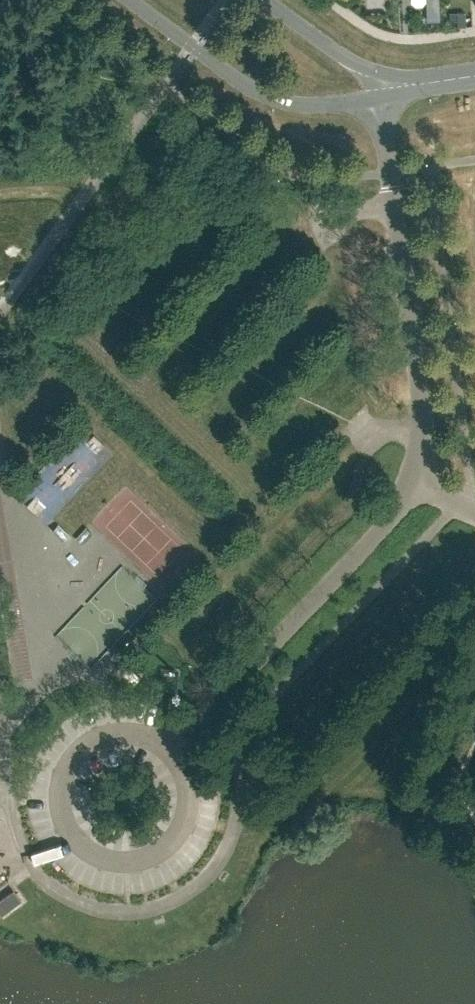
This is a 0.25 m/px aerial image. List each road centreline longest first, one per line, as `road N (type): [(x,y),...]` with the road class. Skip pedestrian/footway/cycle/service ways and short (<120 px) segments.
road 1 (unclassified): [(416,478),(422,433),(380,96)]
road 2 (unclassified): [(169,755),(396,512),(416,478)]
road 3 (tertiary): [(133,0),(277,99),(380,96)]
road 4 (unclassified): [(169,755),(152,742),(113,735),(91,744),(64,775),(60,796),(70,832),(87,849),(126,860)]
road 5 (unclassified): [(126,860),(163,846),(184,812),(180,772),(169,755)]
road 6 (tertiary): [(377,74),(266,0)]

